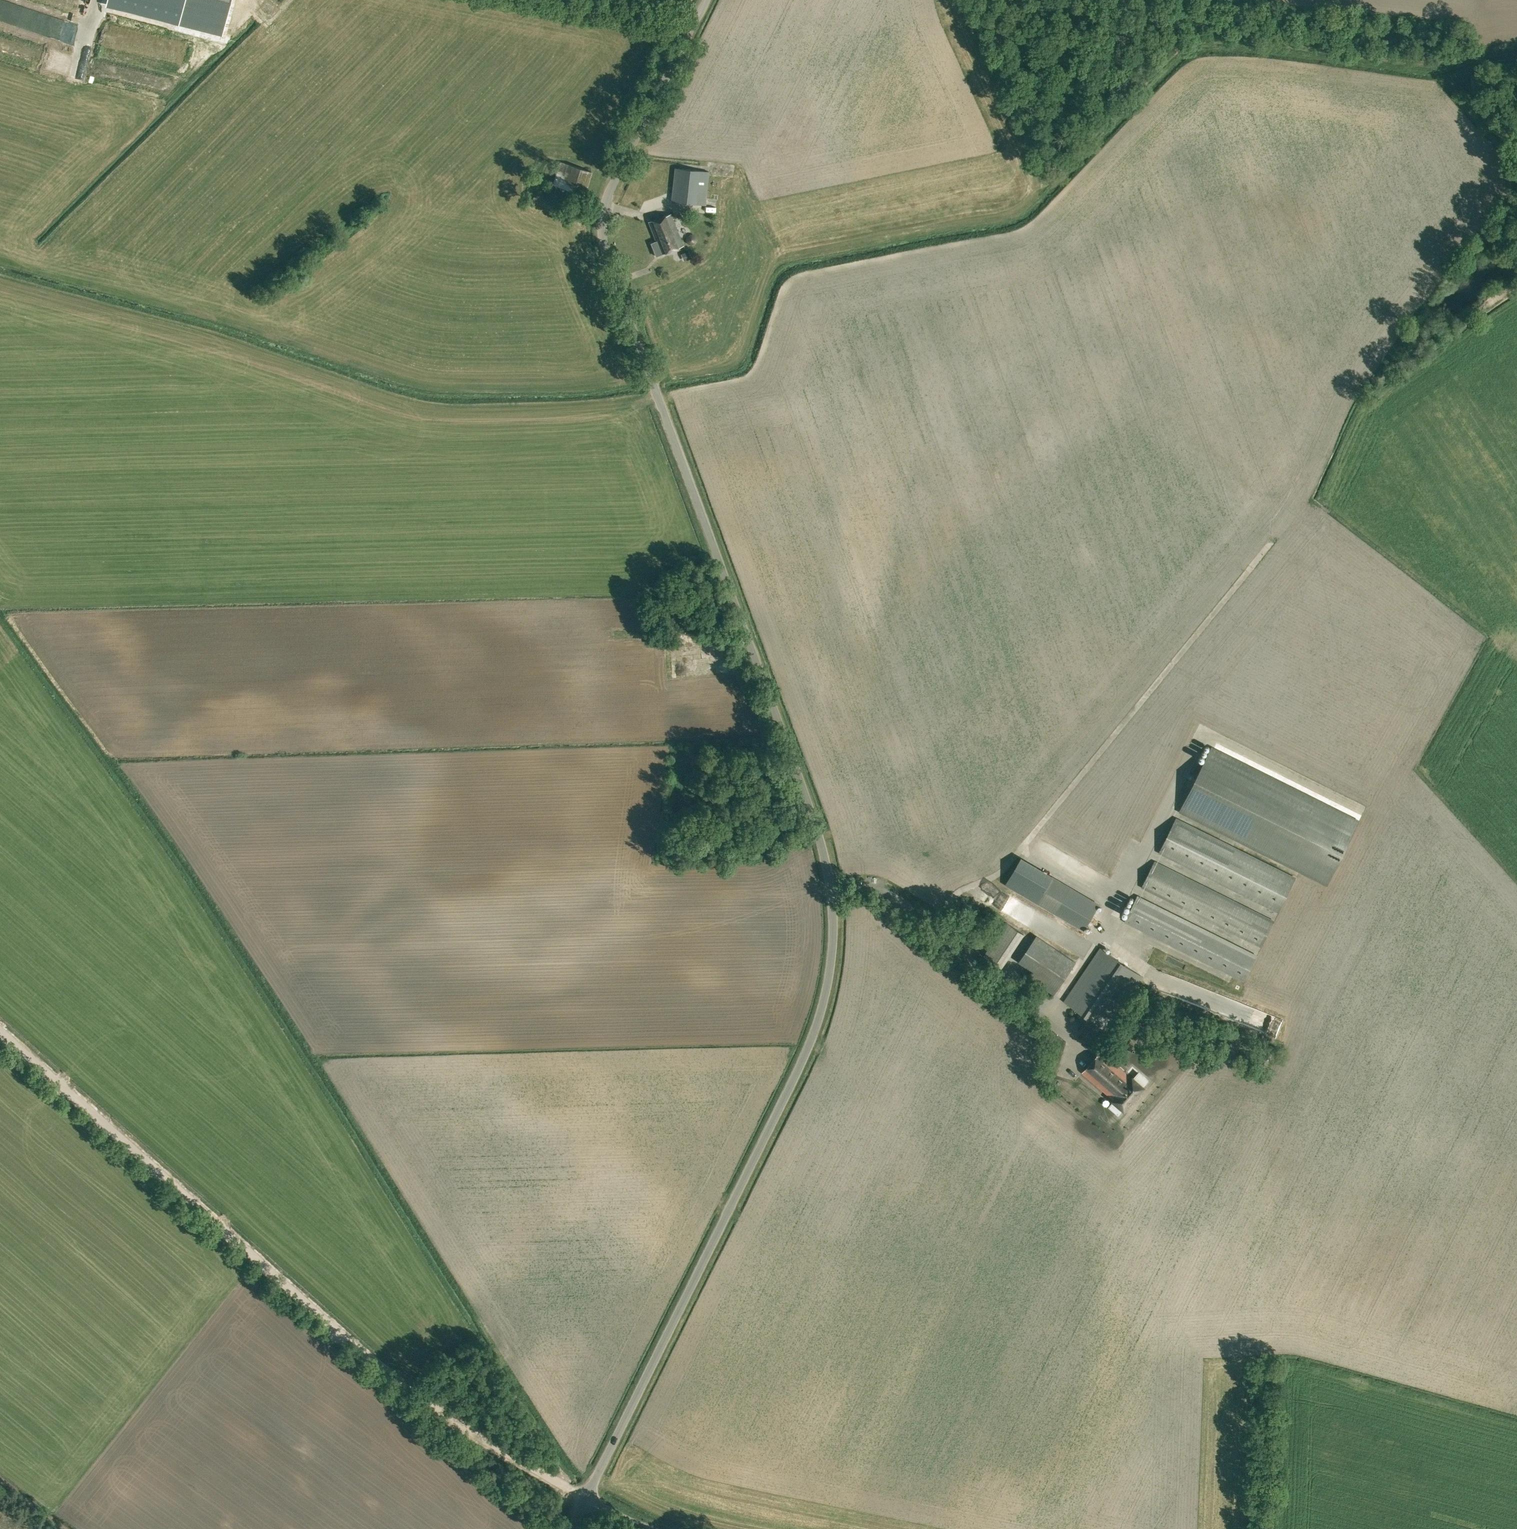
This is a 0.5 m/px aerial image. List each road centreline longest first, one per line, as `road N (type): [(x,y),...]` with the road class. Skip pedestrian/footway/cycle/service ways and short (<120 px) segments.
road 1 (unclassified): [(585,1499),(806,1050),(831,956),(829,881),(813,821),(603,239),(610,189),(706,0)]
road 2 (unclassified): [(585,1499),(414,1395),(0,1032)]

